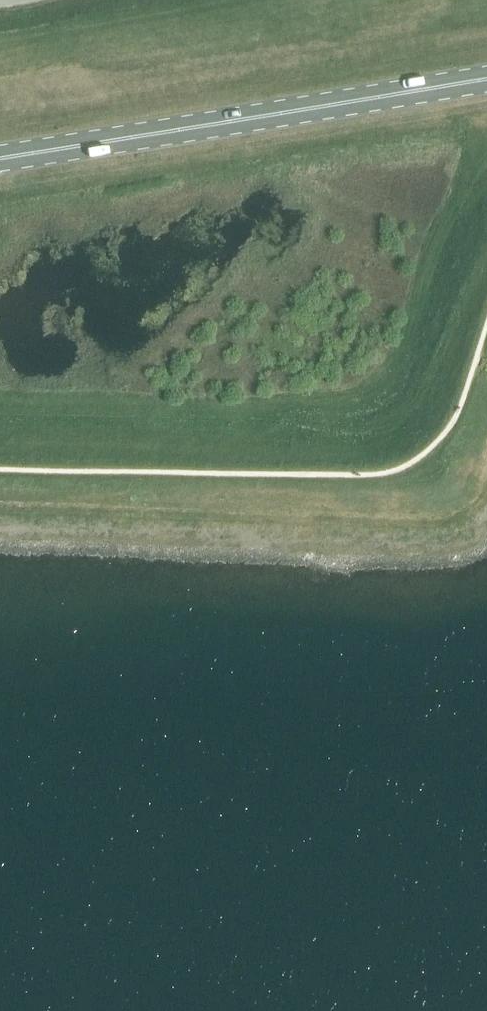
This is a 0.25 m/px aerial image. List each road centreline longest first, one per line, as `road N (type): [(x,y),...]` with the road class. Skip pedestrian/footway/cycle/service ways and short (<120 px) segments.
road 1 (primary): [(0,157),(486,78)]

